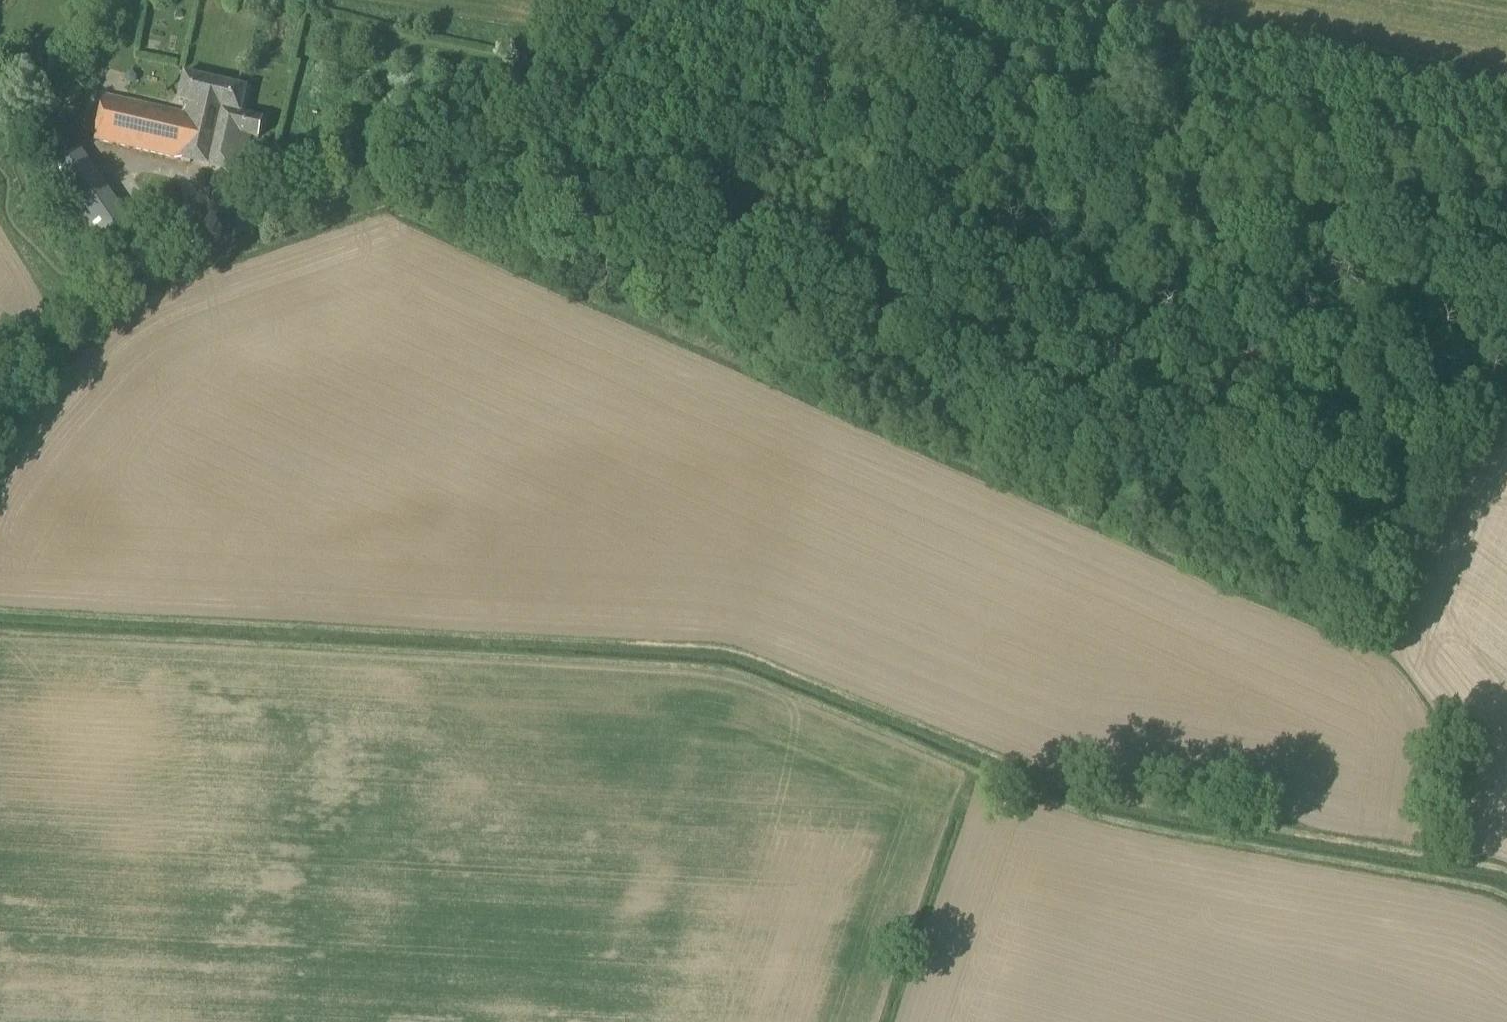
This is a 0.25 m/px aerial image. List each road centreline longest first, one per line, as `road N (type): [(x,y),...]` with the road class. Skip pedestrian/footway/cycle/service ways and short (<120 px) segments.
road 1 (tertiary): [(0,387),(93,293),(139,262),(483,144),(527,110),(606,0)]

